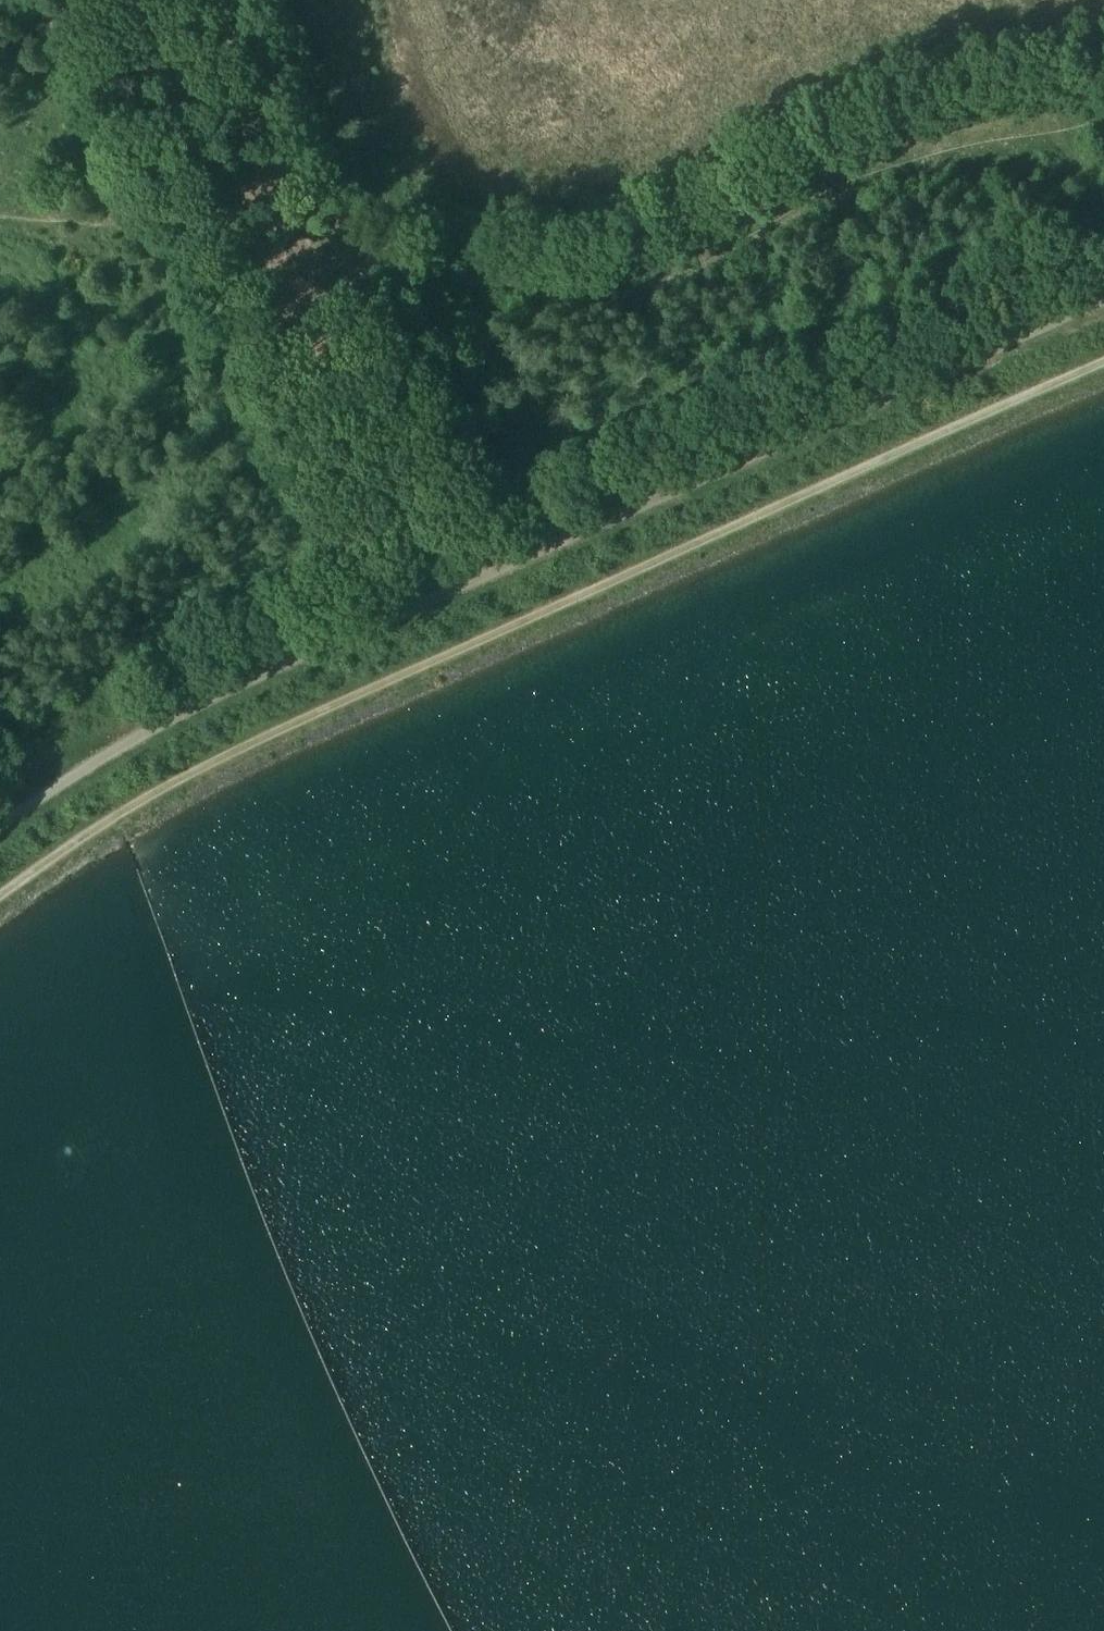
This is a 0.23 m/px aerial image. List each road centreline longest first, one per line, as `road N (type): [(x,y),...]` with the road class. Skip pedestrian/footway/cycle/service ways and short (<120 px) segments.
road 1 (track): [(1103,357),(133,802),(0,886)]

